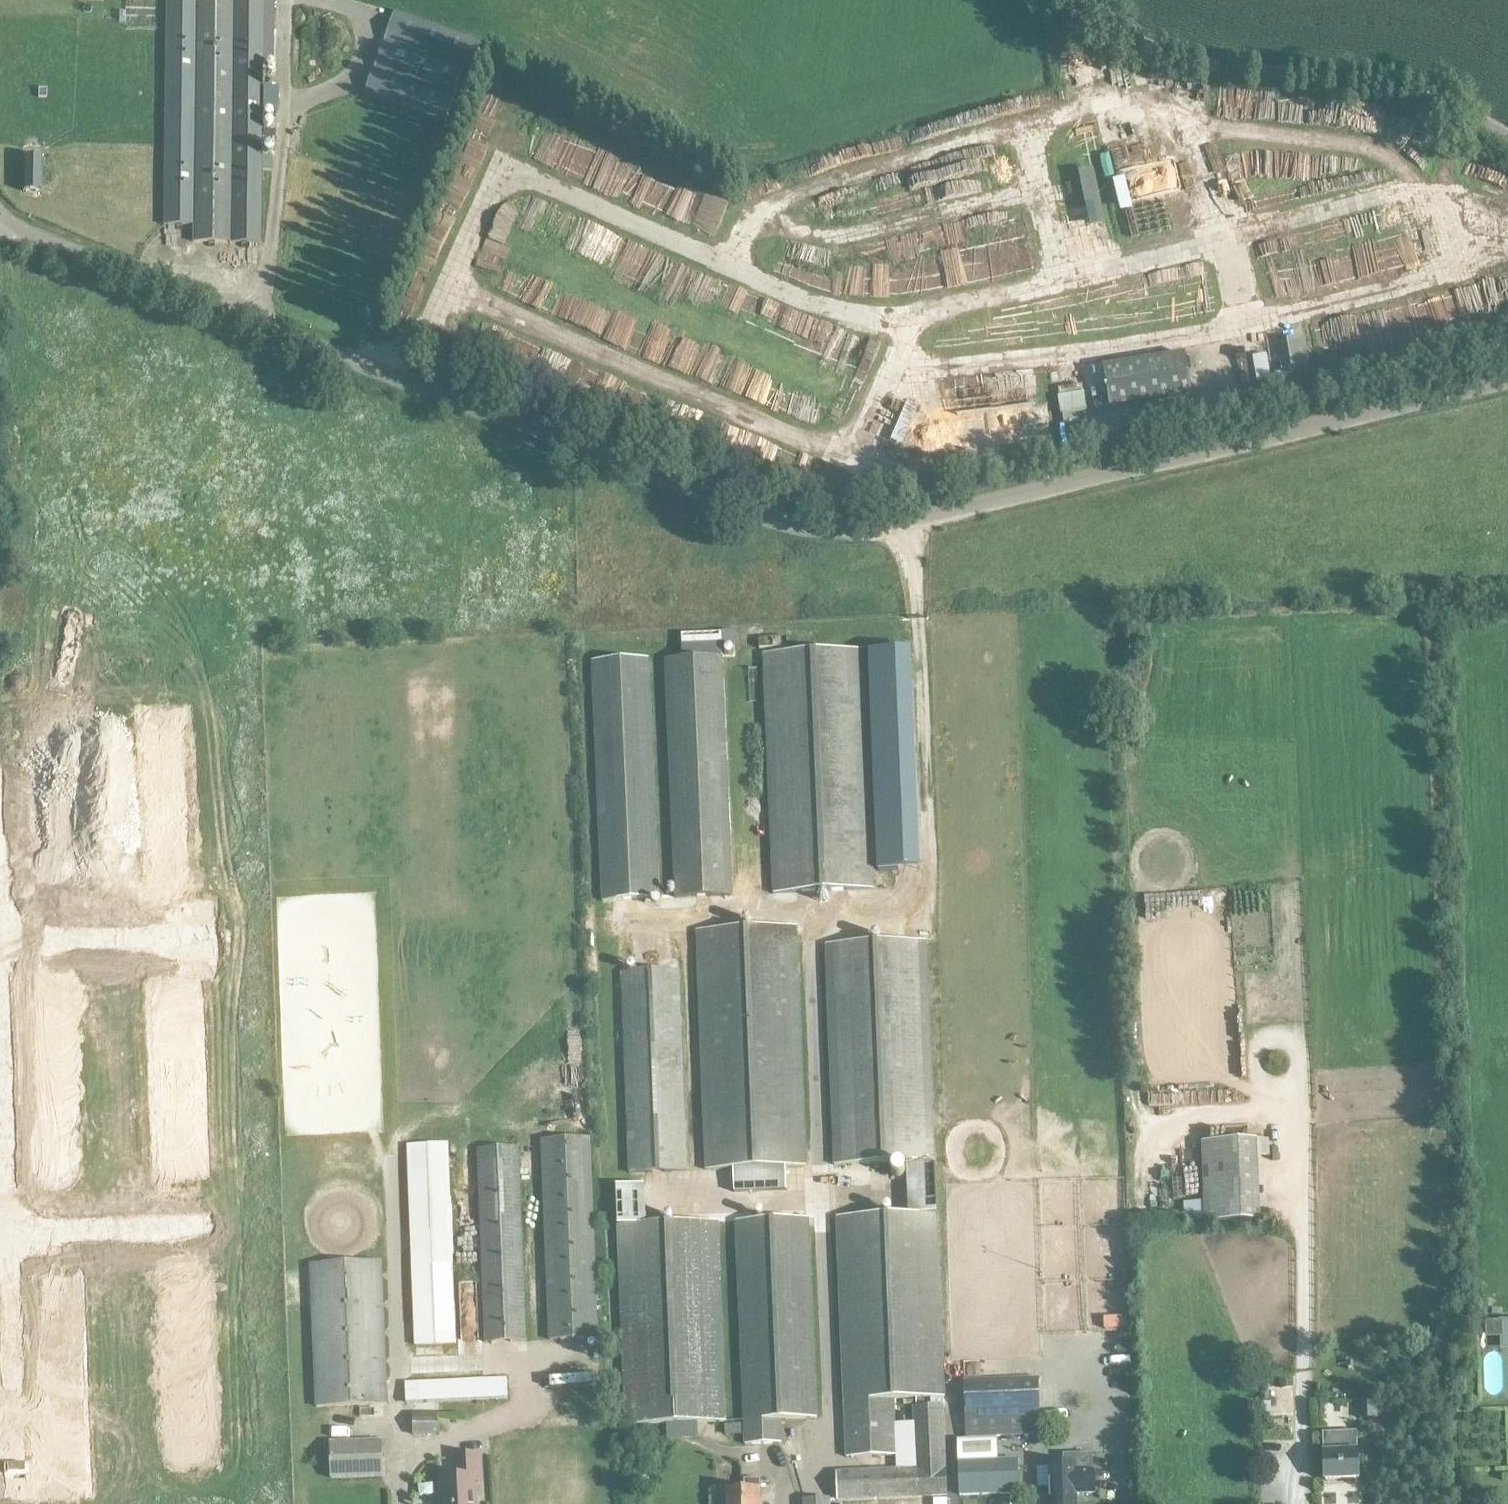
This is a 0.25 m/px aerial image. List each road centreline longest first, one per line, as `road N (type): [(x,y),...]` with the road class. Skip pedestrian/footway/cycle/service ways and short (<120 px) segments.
road 1 (unclassified): [(394,378),(482,207),(503,178),(521,173),(855,317),(896,319),(1507,161)]
road 2 (unclassified): [(394,378),(750,520),(826,535),(908,525),(1507,384)]
road 3 (unclassified): [(1507,139),(1419,94),(1156,53),(1079,0)]
road 4 (unclassified): [(0,222),(394,378)]

